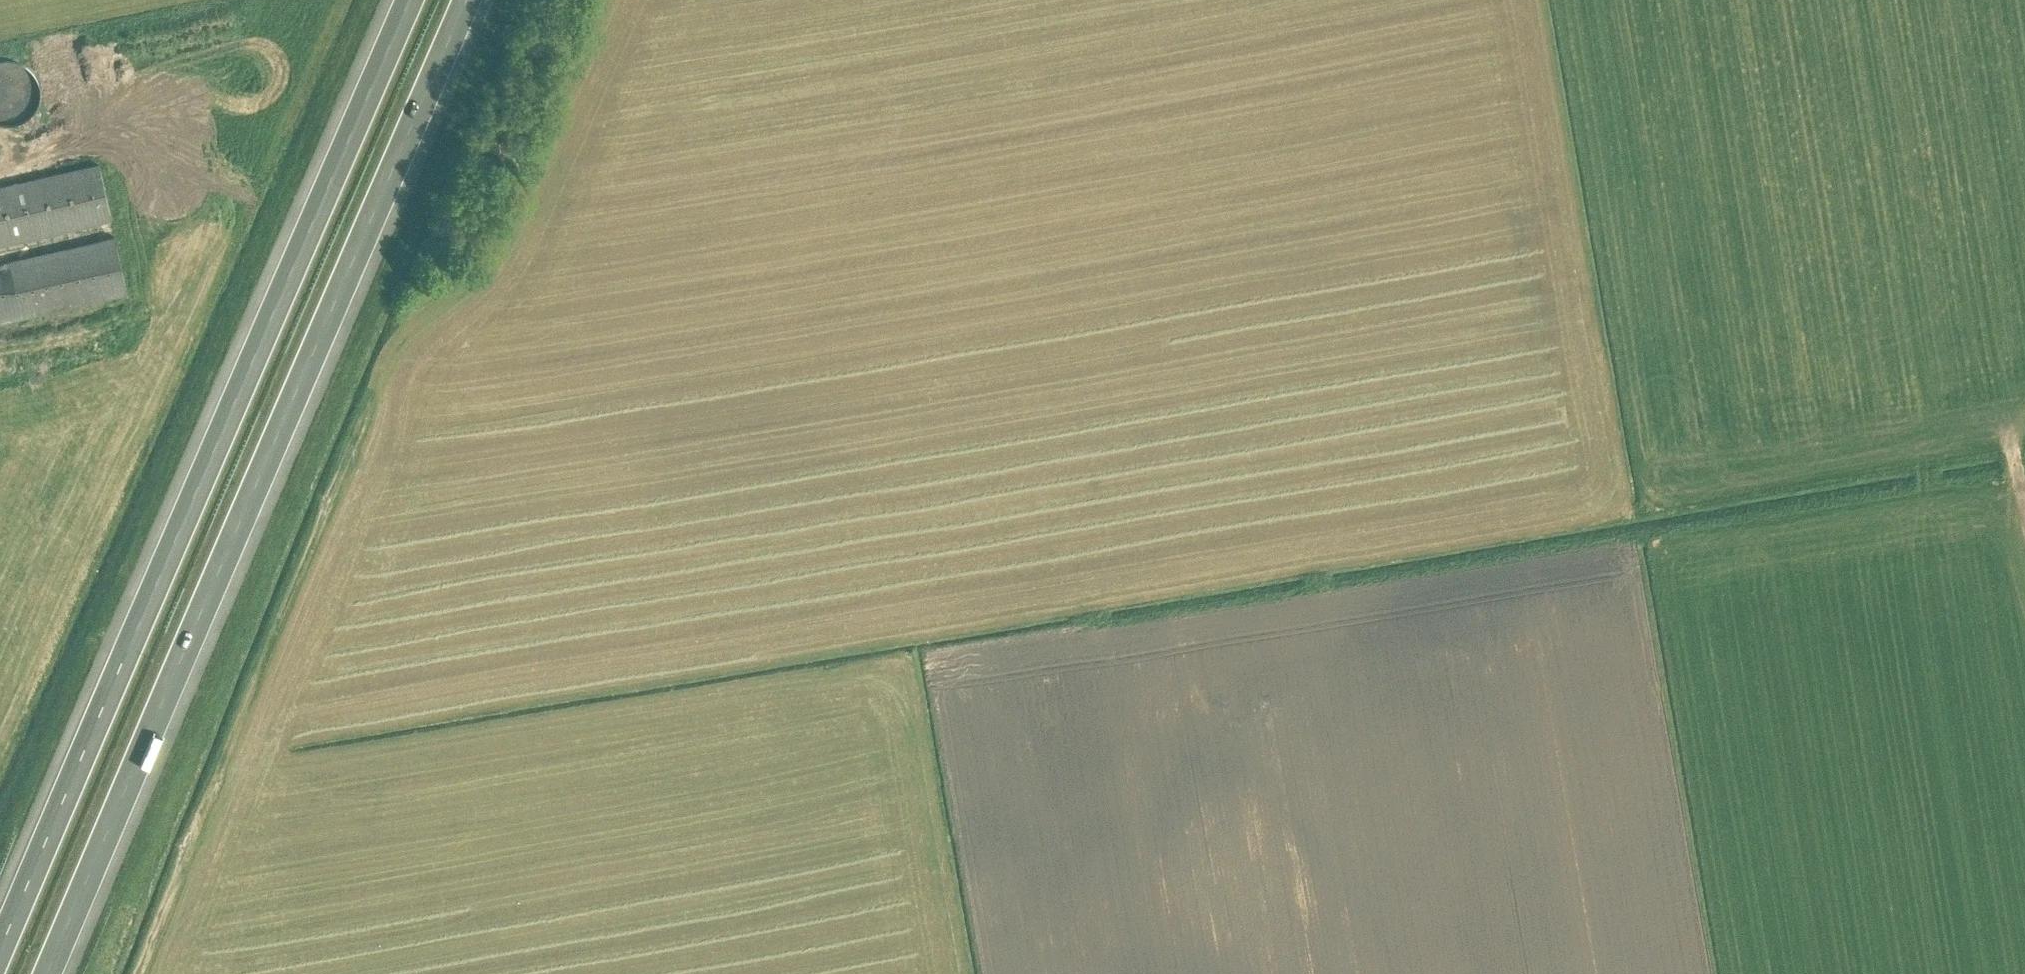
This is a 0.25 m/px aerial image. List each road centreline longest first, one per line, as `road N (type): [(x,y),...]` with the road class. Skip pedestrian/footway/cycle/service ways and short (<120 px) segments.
road 1 (motorway): [(47,973),(468,0)]
road 2 (motorway): [(409,0),(0,949)]

